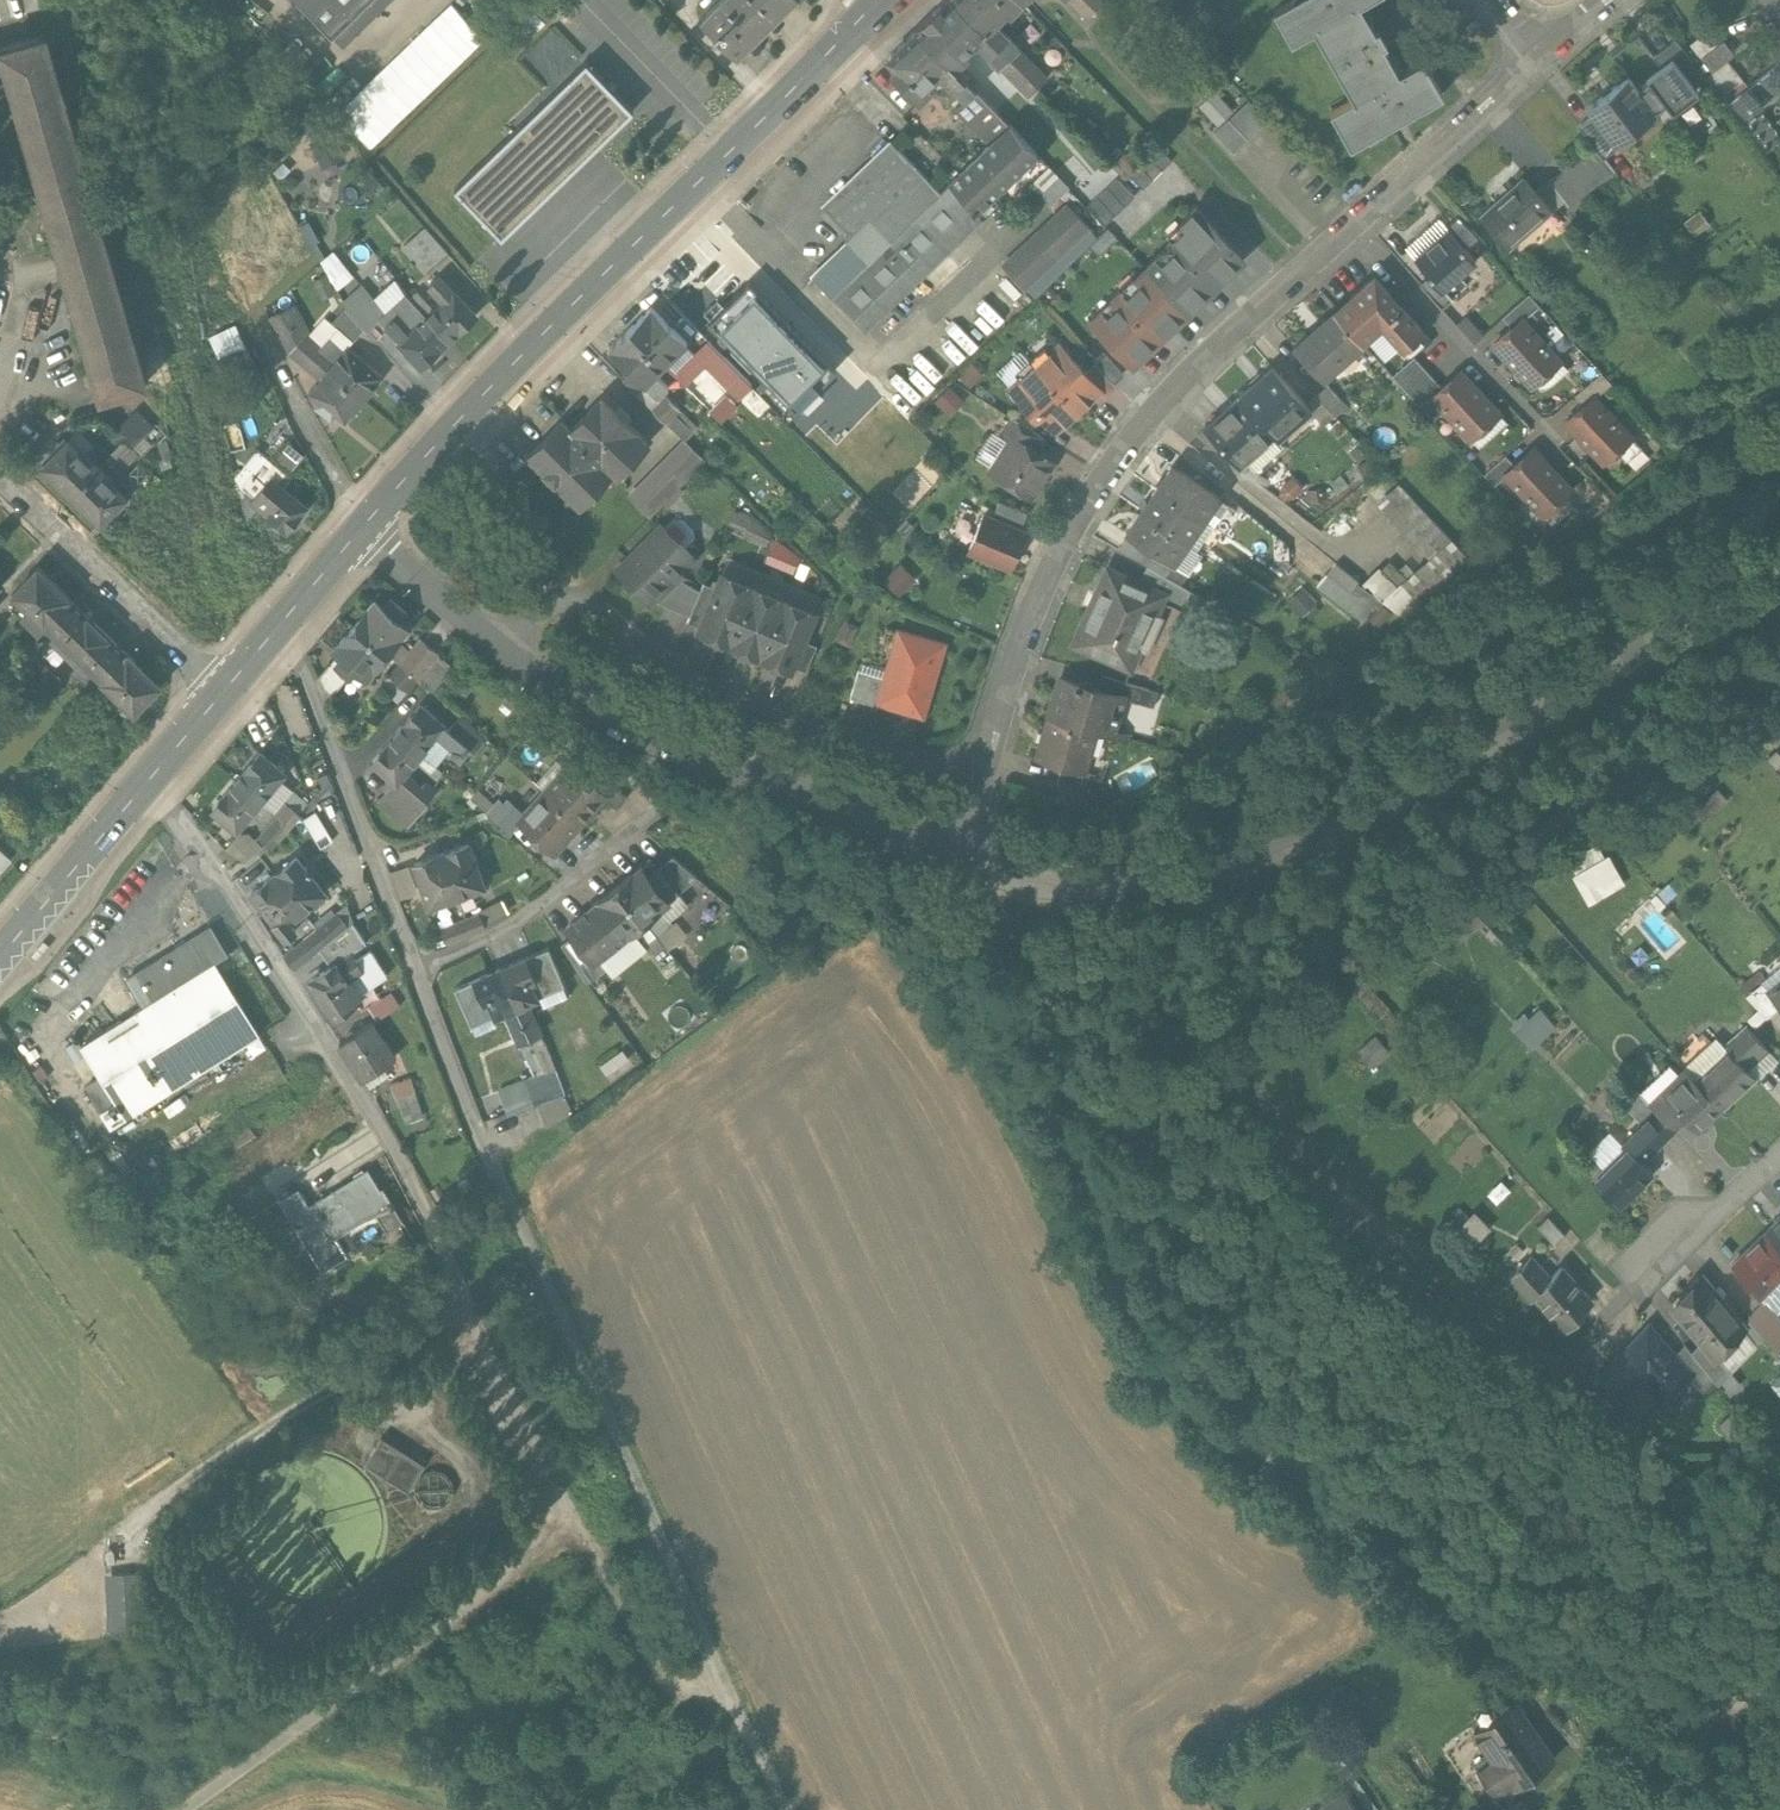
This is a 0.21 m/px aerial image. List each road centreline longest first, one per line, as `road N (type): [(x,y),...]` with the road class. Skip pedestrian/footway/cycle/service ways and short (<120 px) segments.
road 1 (residential): [(977,775),(1039,580),(1087,490),(1154,412),(1529,59)]
road 2 (residential): [(410,968),(498,1184),(781,1809)]
road 3 (residential): [(953,861),(1042,880),(1202,871),(1387,813),(1779,595)]
road 4 (tertiary): [(363,532),(579,299),(887,0)]
road 5 (residential): [(977,775),(767,711),(576,622),(492,643)]
road 6 (residential): [(492,643),(578,711),(953,861)]
road 7 (track): [(184,1809),(583,1525)]
road 8 (residential): [(277,631),(410,968)]
road 9 (track): [(525,1430),(583,1525),(648,1665),(684,1701),(713,1667)]
road 10 (tertiary): [(0,958),(223,696)]
road 11 (residential): [(0,480),(223,696)]
road 12 (residential): [(650,826),(520,923),(410,968)]
road 13 (track): [(466,1304),(264,1432)]
road 14 (residential): [(363,532),(492,643)]
road 15 (residential): [(1660,1264),(1779,1156)]
road 16 (track): [(684,1701),(609,1809)]
road 17 (tertiary): [(277,631),(363,532)]

